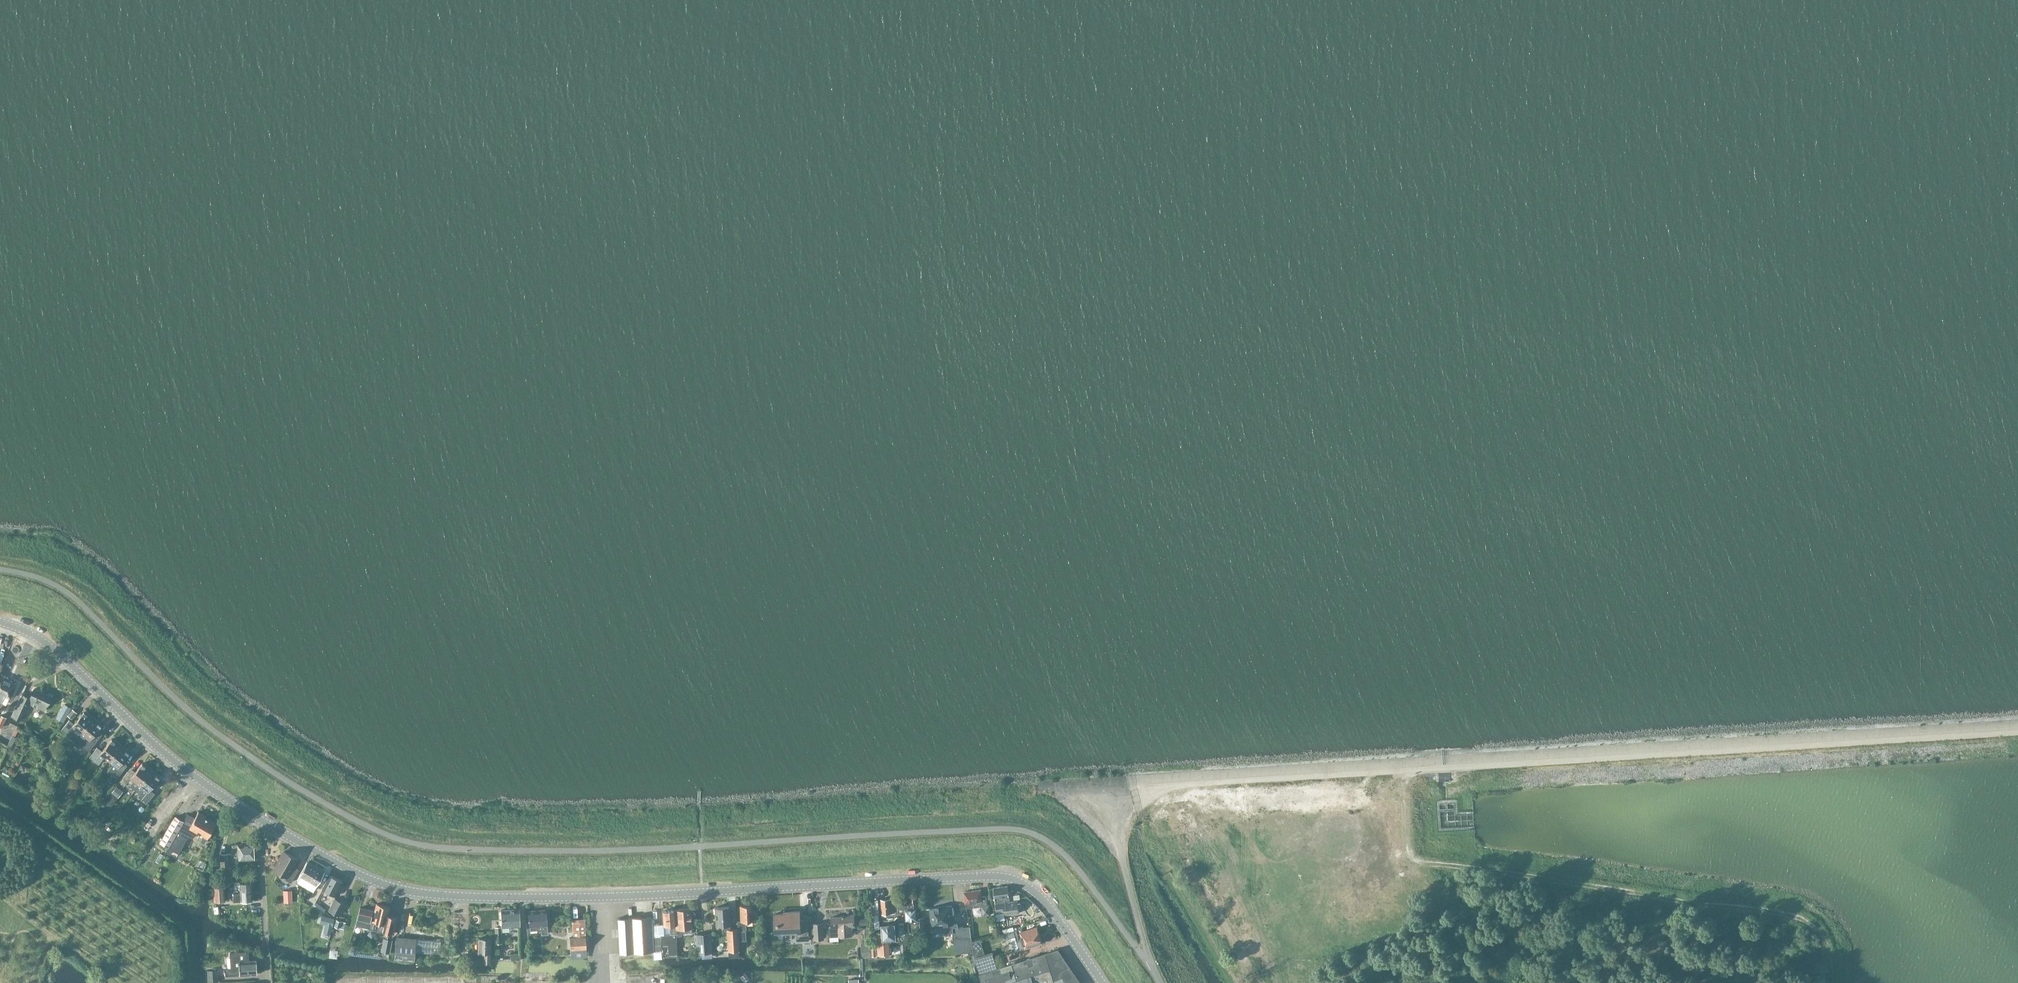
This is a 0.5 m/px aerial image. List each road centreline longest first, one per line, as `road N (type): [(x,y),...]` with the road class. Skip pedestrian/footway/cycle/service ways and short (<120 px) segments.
road 1 (tertiary): [(260,821),(369,880),(467,897),(1004,878),(1043,900),(1101,982)]
road 2 (tertiary): [(0,622),(48,645),(154,745),(260,821)]
road 3 (residential): [(260,821),(269,982)]

